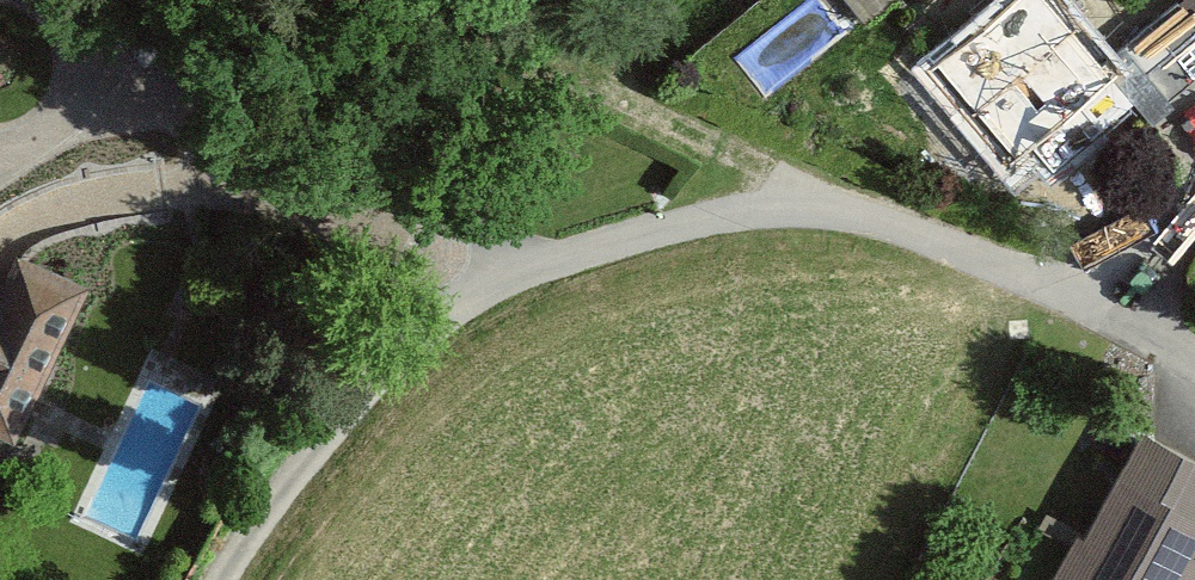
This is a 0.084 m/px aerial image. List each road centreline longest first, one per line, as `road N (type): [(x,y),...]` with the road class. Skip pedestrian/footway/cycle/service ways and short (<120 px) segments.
road 1 (residential): [(1075,298),(825,201),(640,229),(477,296),(343,425),(223,579)]
road 2 (track): [(825,201),(649,121),(445,0)]
road 3 (residential): [(1194,207),(1116,250),(1075,298)]
road 4 (residential): [(1194,366),(1075,298)]

